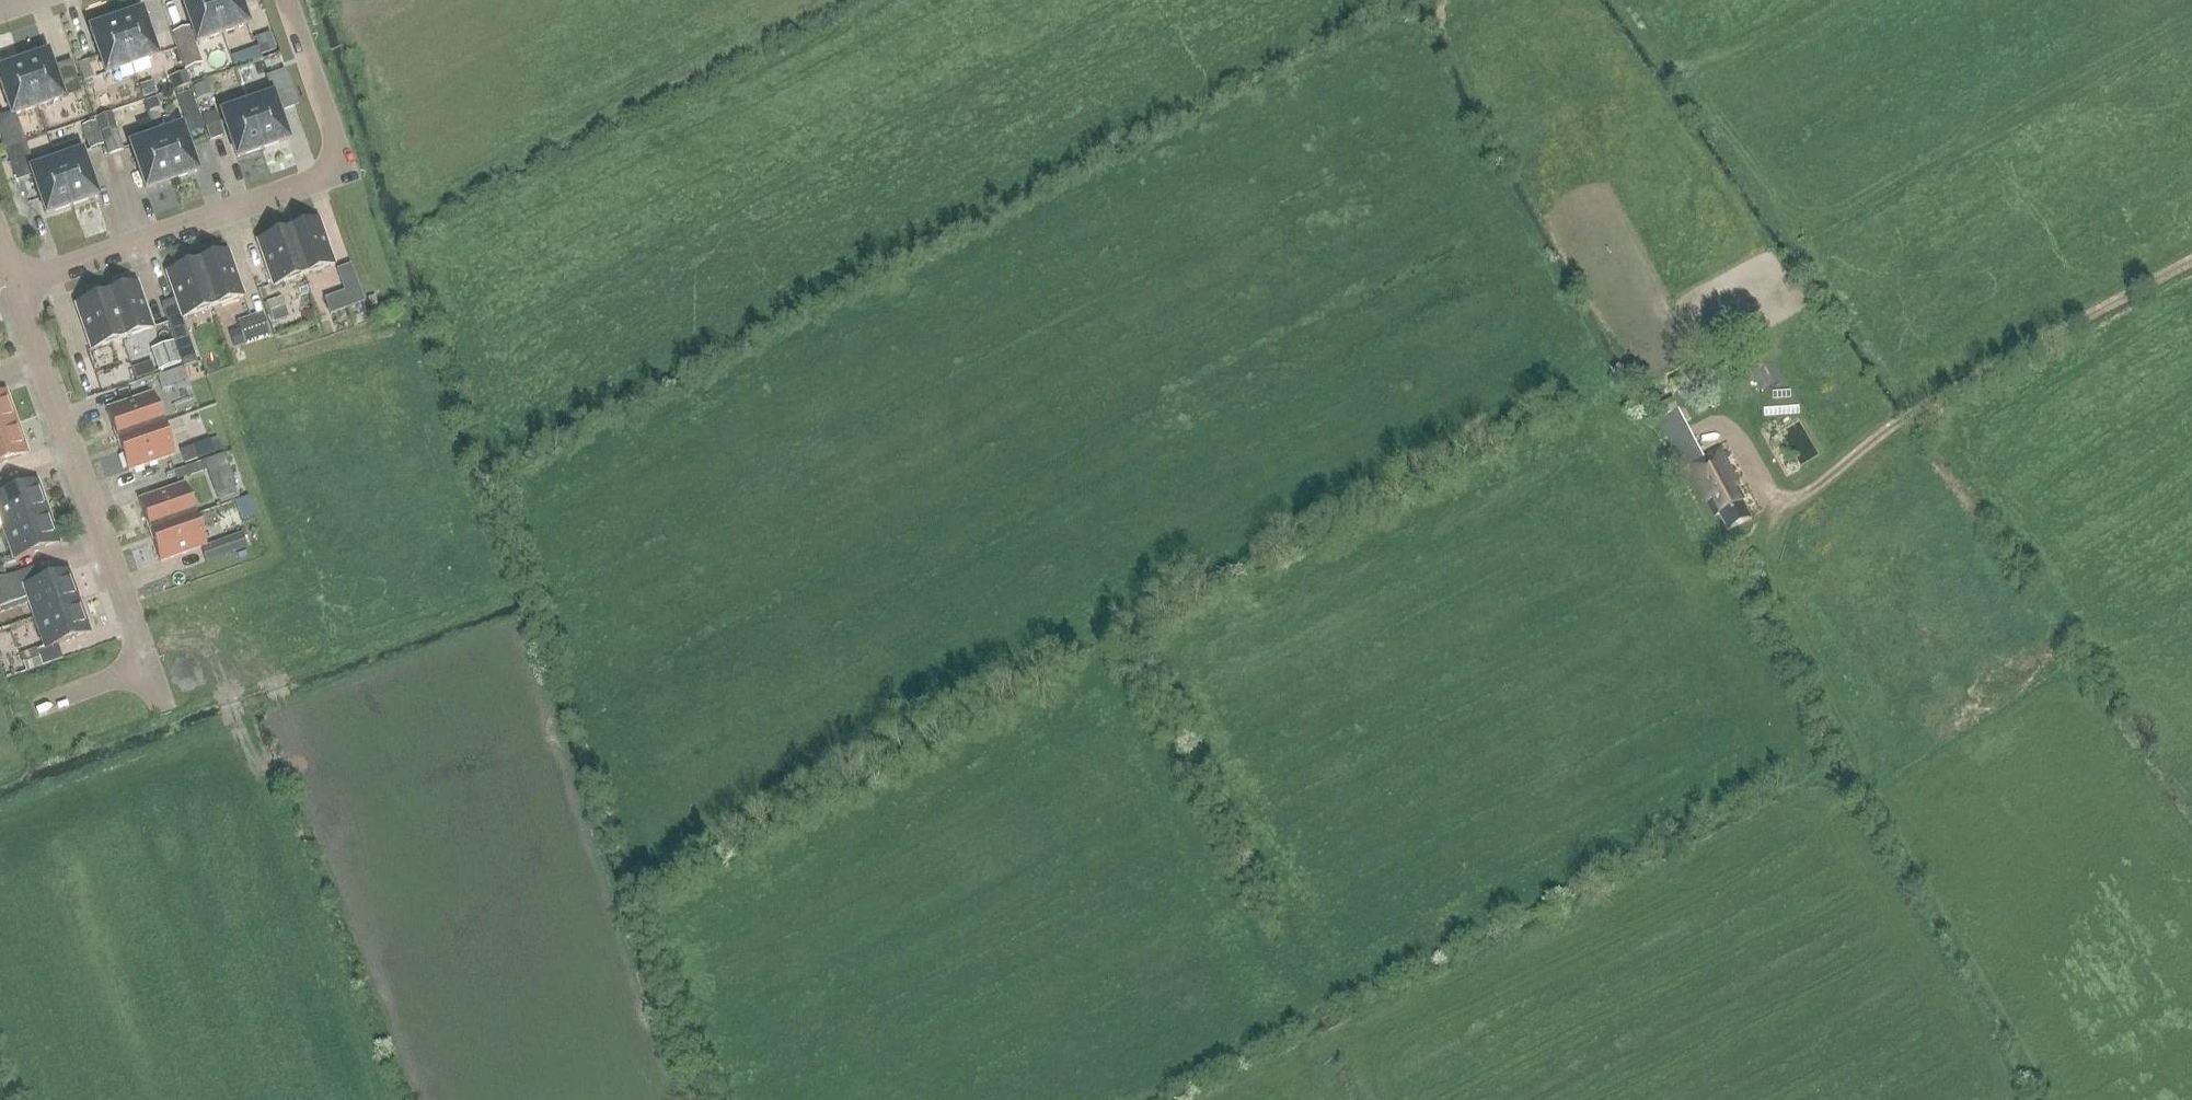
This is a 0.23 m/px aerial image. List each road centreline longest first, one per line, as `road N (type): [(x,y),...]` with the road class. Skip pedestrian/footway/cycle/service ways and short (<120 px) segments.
road 1 (residential): [(288,0),(341,158),(333,176),(16,287)]
road 2 (residential): [(148,667),(16,287)]

